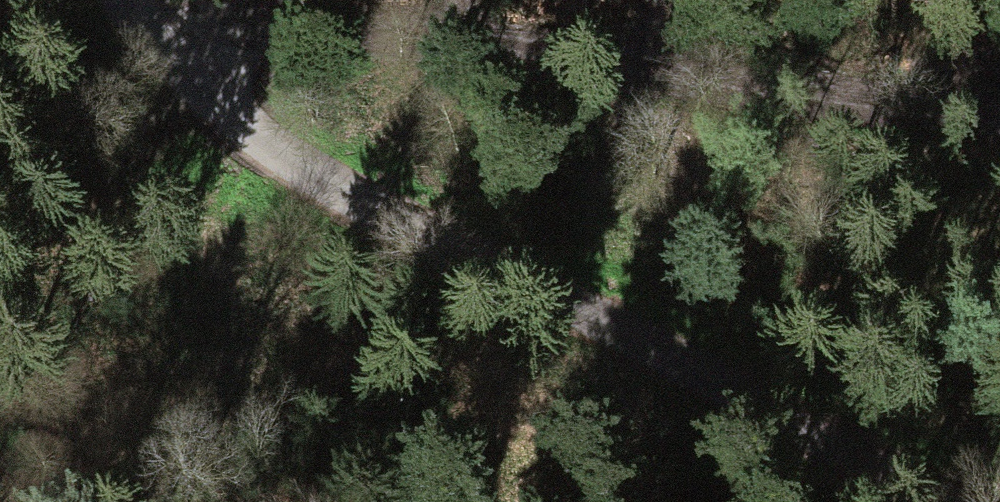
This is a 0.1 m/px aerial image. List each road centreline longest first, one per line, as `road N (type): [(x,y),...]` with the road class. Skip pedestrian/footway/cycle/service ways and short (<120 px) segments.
road 1 (unclassified): [(127,0),(218,101),(308,169),(923,501)]
road 2 (track): [(160,42),(313,32),(999,130)]

